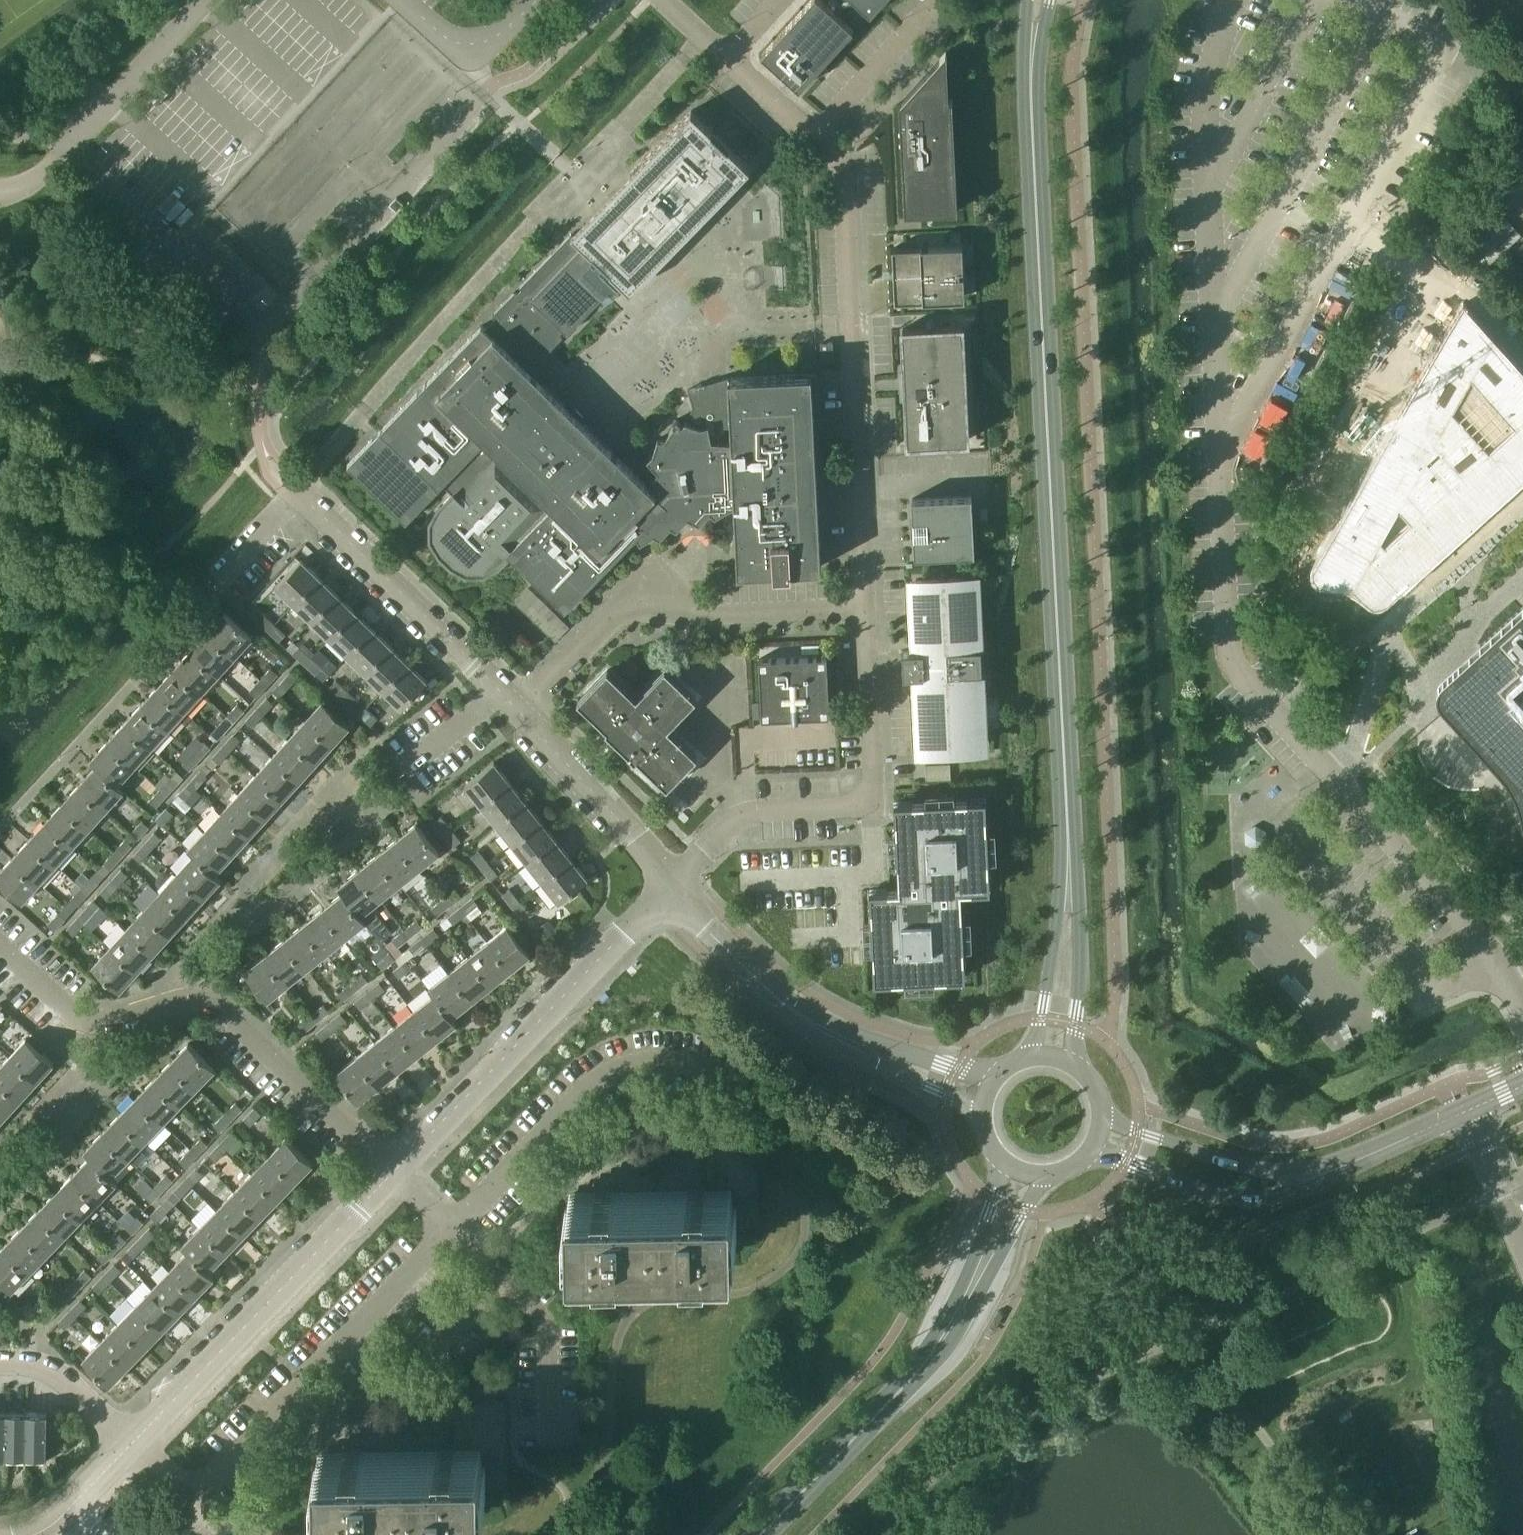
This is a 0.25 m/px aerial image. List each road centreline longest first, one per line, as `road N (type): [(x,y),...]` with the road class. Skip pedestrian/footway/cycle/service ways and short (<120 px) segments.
road 1 (residential): [(726,57),(813,138),(836,166),(842,191),(872,802),(759,811),(732,823),(671,886)]
road 2 (unclassified): [(1522,1014),(1499,967),(1233,663),(1207,203)]
road 3 (tertiary): [(1065,804),(1030,89)]
road 4 (unclassified): [(295,492),(602,798),(671,886)]
road 5 (residential): [(393,1177),(215,1004),(166,1004),(105,1023),(69,1012),(0,950)]
road 6 (unclassified): [(259,337),(64,150),(203,0)]
road 7 (residential): [(129,1444),(188,1497),(451,1230)]
road 8 (unclassified): [(393,1177),(671,886)]
road 9 (residential): [(451,1230),(612,1070),(649,1058),(688,1062),(756,1107)]
road 10 (unclassified): [(129,1444),(393,1177)]
road 11 (tertiary): [(858,1437),(935,1364),(1044,1176)]
road 12 (tertiary): [(1003,1162),(976,1251),(935,1333),(858,1437)]
road 13 (tertiary): [(1071,1063),(1081,950),(1065,804)]
road 14 (tertiary): [(1065,804),(1034,1056)]
road 15 (tertiary): [(1092,1149),(1229,1198),(1267,1196),(1306,1177)]
road 16 (tertiary): [(1306,1177),(1268,1172),(1103,1118)]
road 17 (unclassified): [(804,1015),(863,1059),(981,1110)]
road 18 (unclassified): [(993,1079),(804,1015)]
road 19 (unclassified): [(804,1015),(709,931),(671,886)]
road 20 (tertiary): [(1306,1177),(1459,1111)]
road 21 (unclassified): [(403,0),(446,38),(478,44),(533,0)]
road 22 (residential): [(129,1444),(62,1377),(37,1364),(0,1363)]
road 23 (unclassified): [(1522,1252),(1459,1111)]
road 24 (unclassified): [(26,1534),(54,1520),(129,1444)]
road 25 (tertiary): [(762,1534),(858,1437)]

